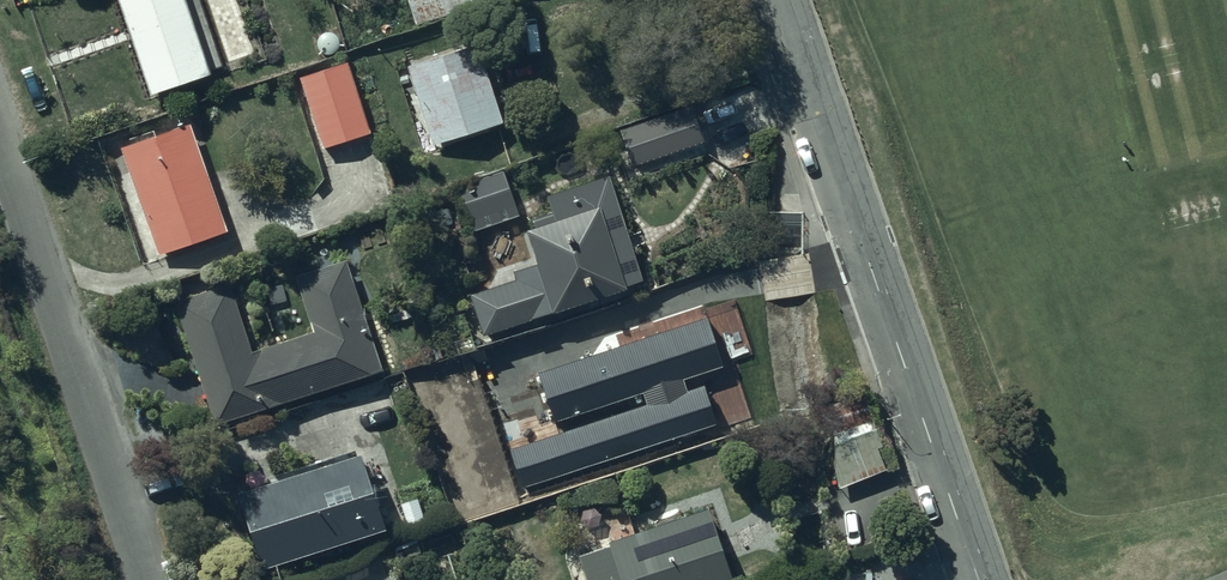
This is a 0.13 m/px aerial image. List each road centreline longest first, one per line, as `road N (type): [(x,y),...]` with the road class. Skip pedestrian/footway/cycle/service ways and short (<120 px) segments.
road 1 (unclassified): [(983,579),(776,0)]
road 2 (residential): [(137,579),(0,162)]

